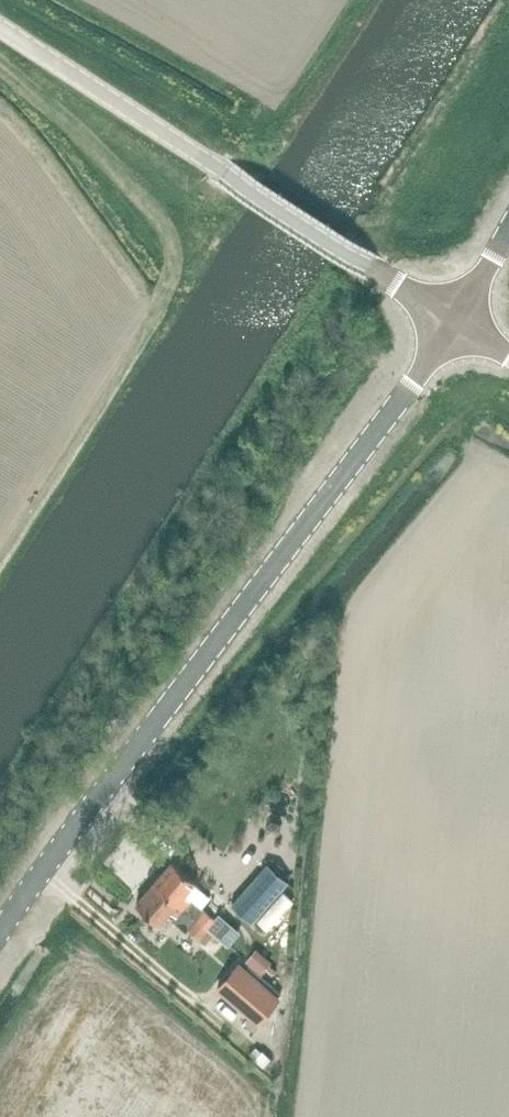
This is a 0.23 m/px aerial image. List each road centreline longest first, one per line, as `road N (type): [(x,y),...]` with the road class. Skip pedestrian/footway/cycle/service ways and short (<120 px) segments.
road 1 (unclassified): [(0,937),(459,329)]
road 2 (unclassified): [(459,329),(348,248),(0,27)]

